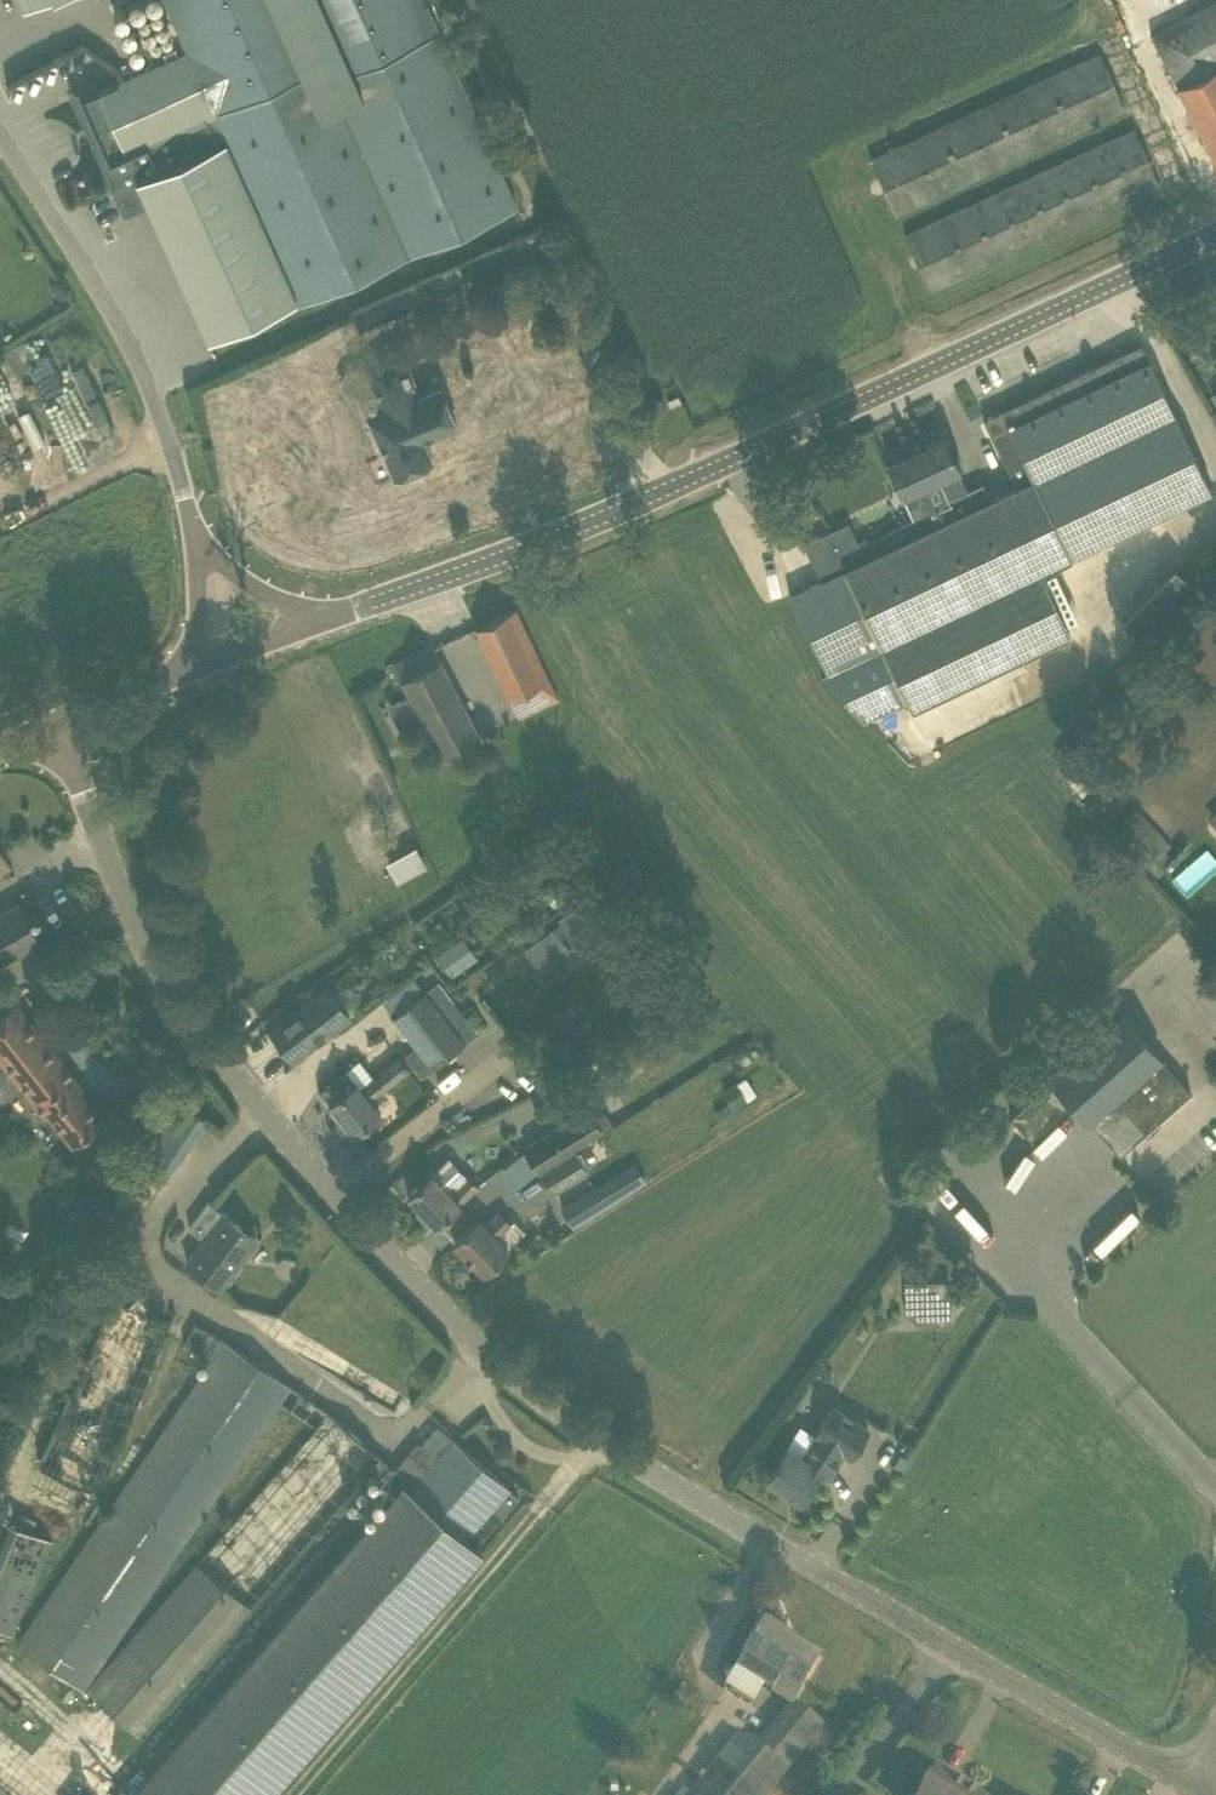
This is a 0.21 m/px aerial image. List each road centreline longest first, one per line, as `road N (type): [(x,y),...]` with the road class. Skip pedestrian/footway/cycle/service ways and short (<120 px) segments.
road 1 (tertiary): [(1197,1791),(757,1535),(529,1385),(307,1154),(137,929),(59,719)]
road 2 (unclassified): [(342,611),(565,534),(1215,236)]
road 3 (unclassified): [(192,502),(141,362),(0,135)]
road 4 (unclassified): [(342,611),(288,589),(192,502)]
road 5 (unclassified): [(193,666),(200,587),(192,502)]
road 6 (unclassified): [(193,666),(342,611)]
road 7 (unclassified): [(59,719),(193,666)]

